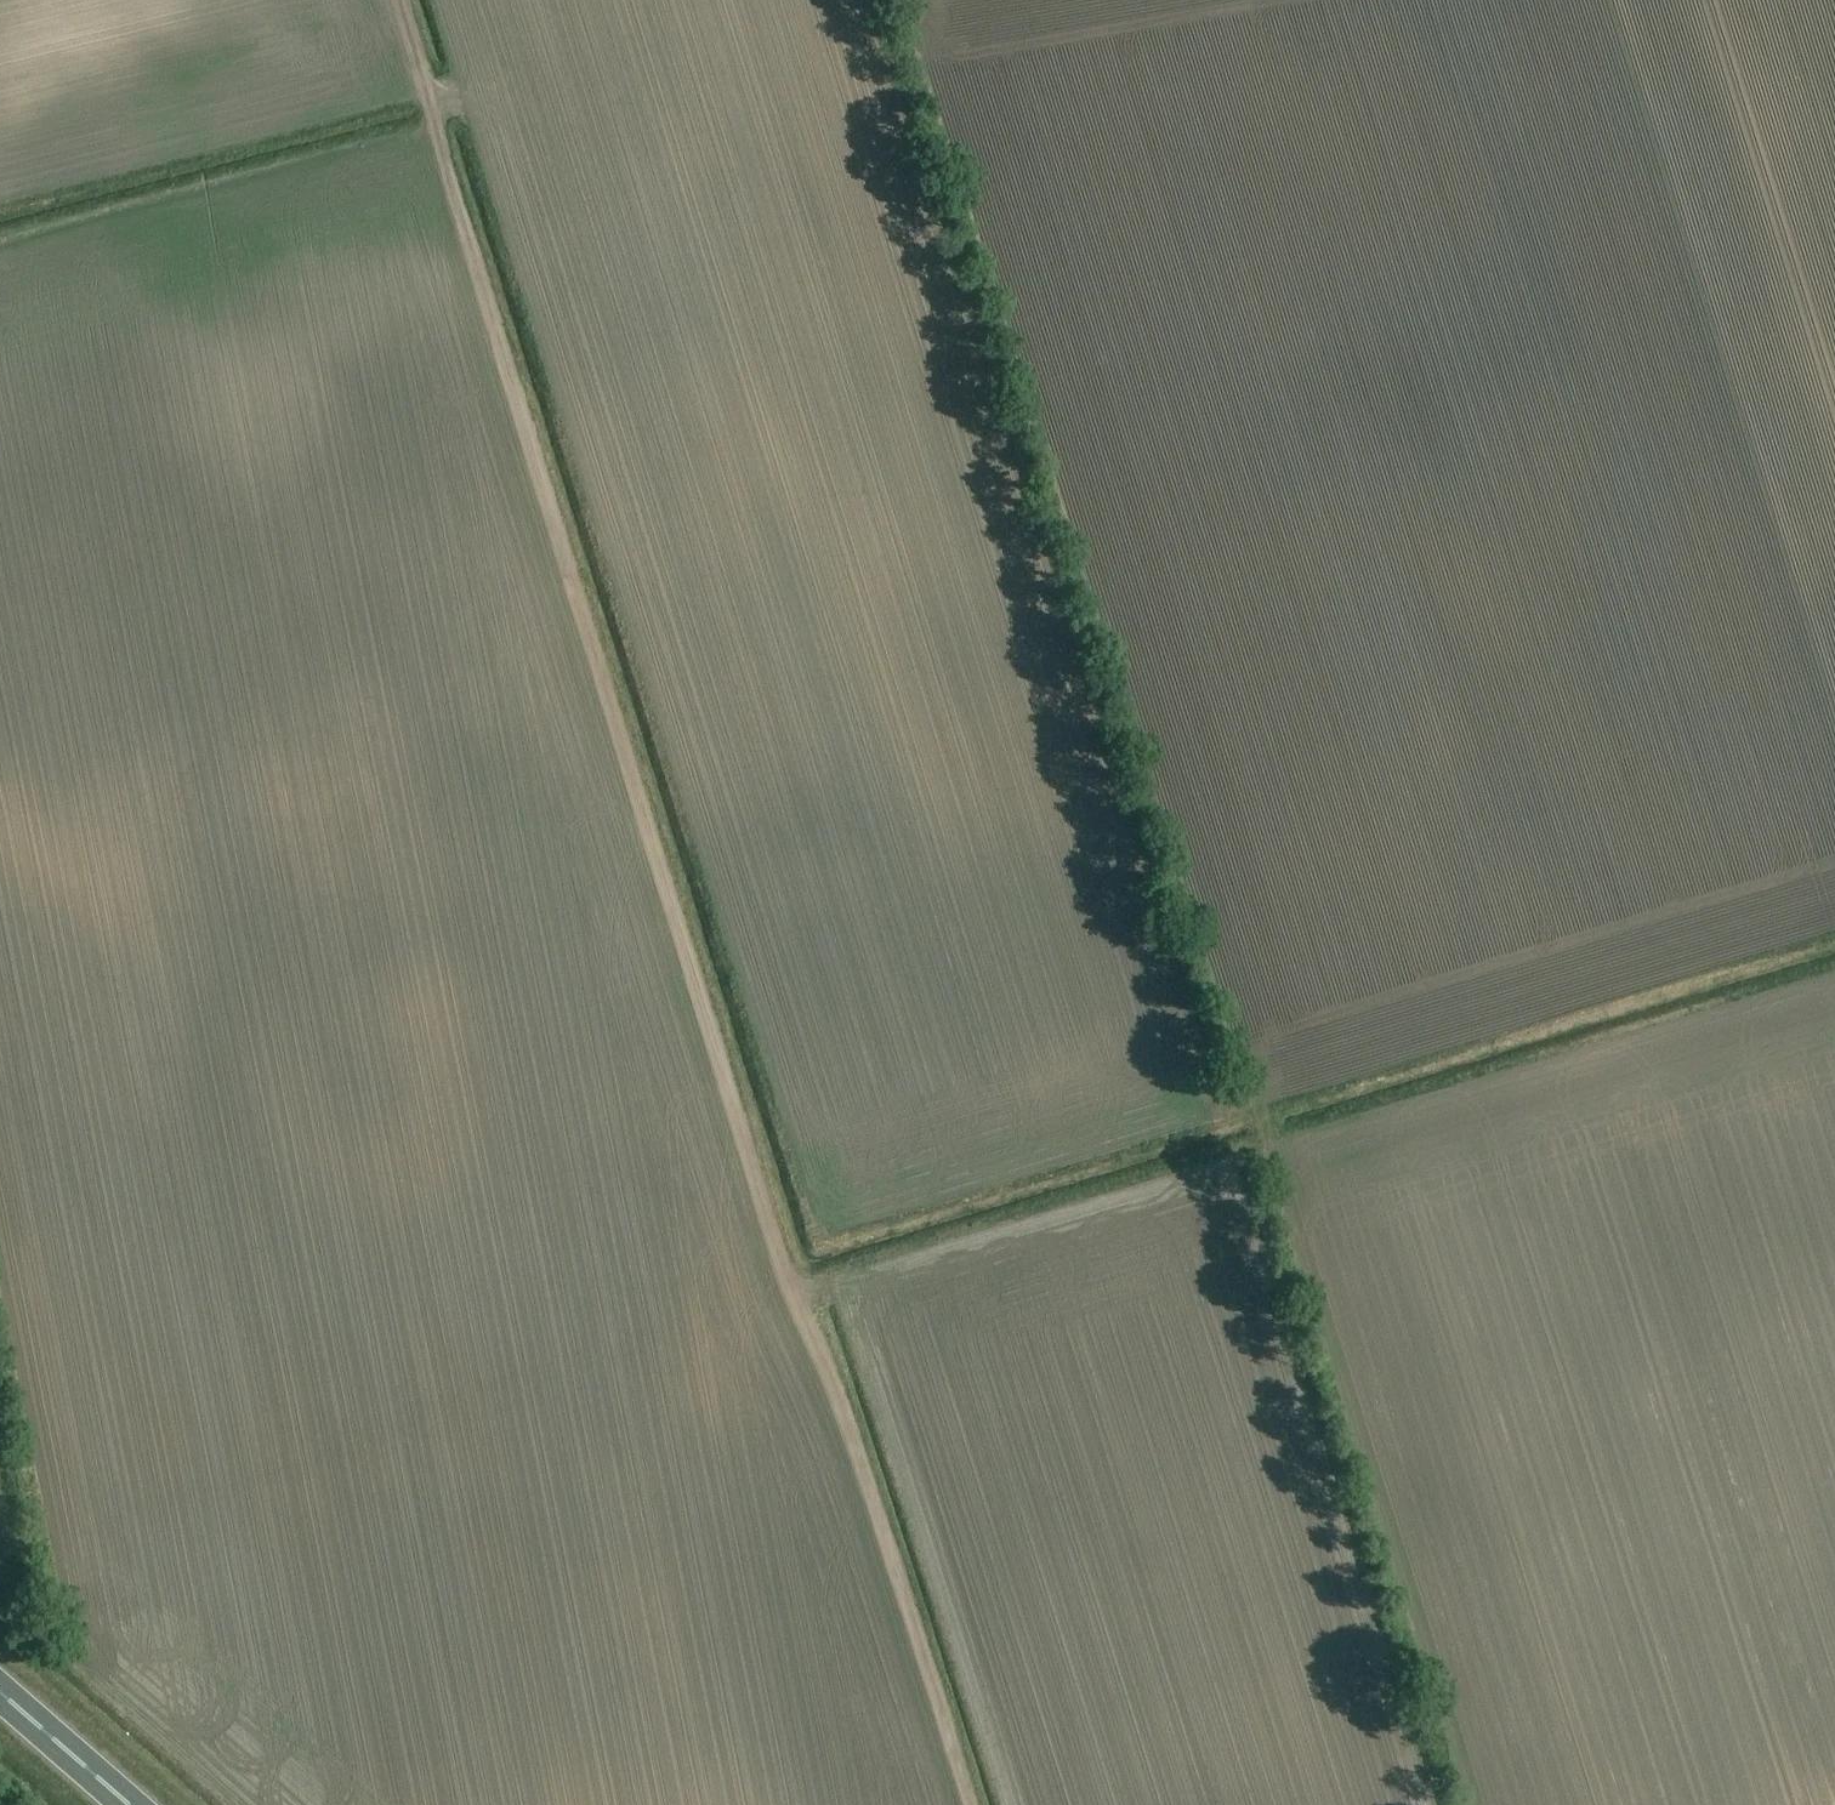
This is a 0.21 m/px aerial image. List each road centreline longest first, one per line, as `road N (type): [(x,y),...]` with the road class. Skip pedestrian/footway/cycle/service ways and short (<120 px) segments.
road 1 (track): [(974,1804),(398,0)]
road 2 (trunk): [(129,1804),(0,1692)]

